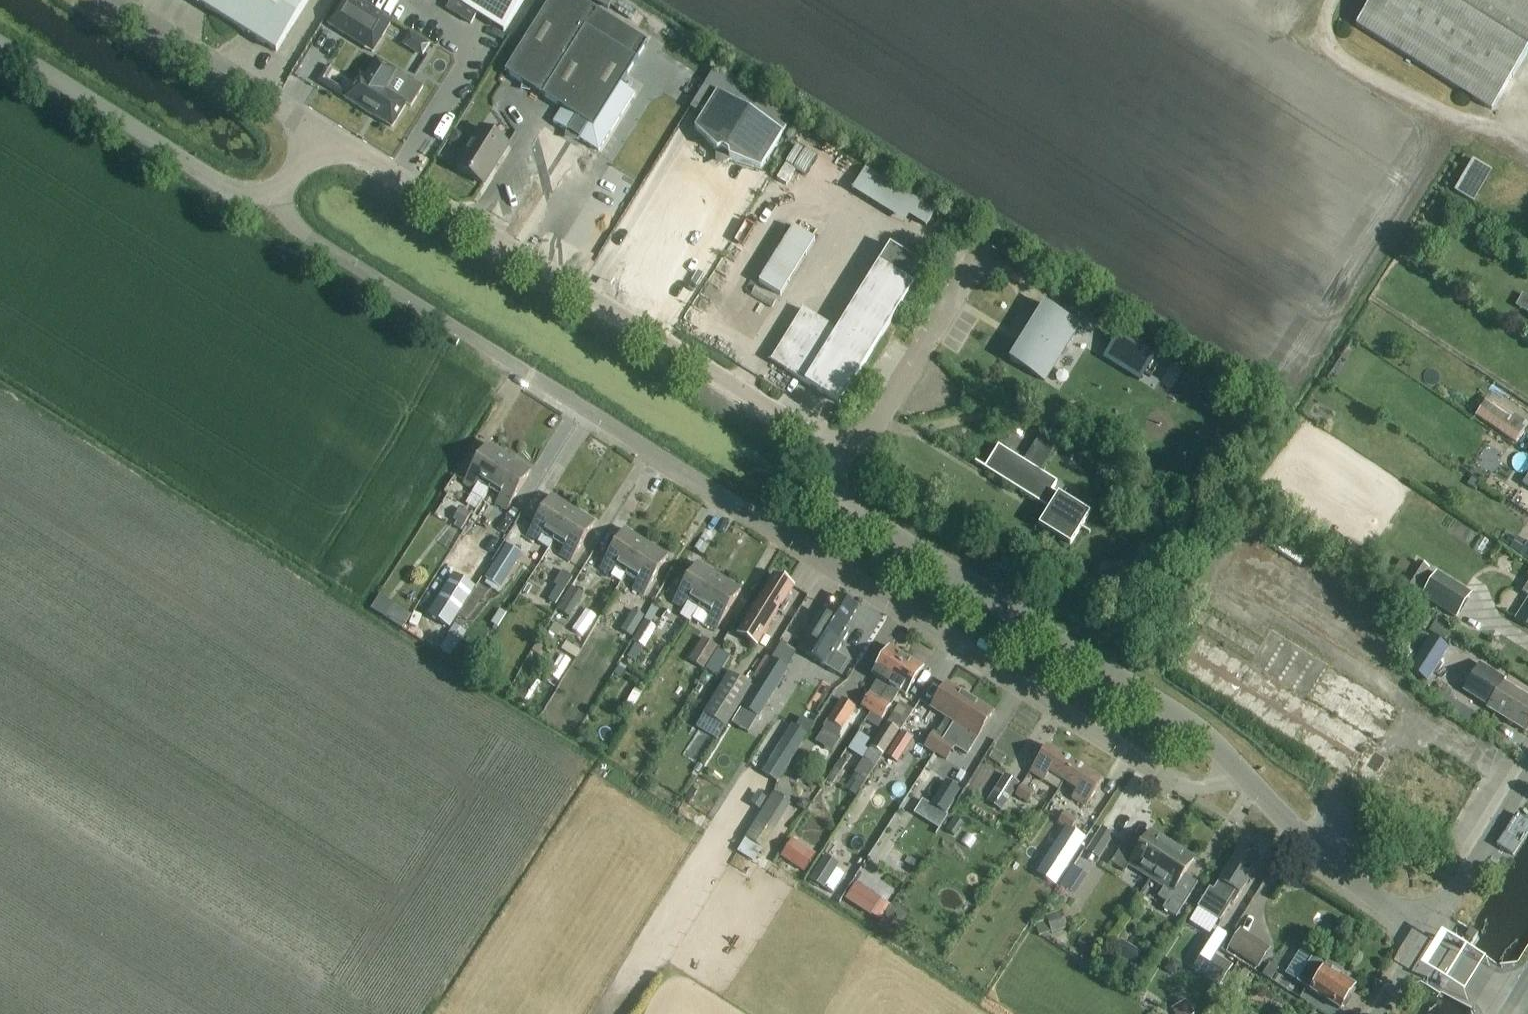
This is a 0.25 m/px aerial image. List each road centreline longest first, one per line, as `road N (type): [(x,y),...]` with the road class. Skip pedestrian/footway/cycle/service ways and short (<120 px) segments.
road 1 (residential): [(1235,776),(1191,790),(298,231),(268,192)]
road 2 (unclassified): [(1235,776),(1211,738),(1166,704),(860,517),(833,481)]
road 3 (unclassified): [(833,481),(815,437),(509,247)]
road 4 (unclassified): [(268,192),(234,189),(0,43)]
road 5 (residential): [(833,481),(982,250)]
road 6 (residential): [(320,145),(287,111),(115,0)]
road 7 (unclassified): [(1421,940),(1235,776)]
road 8 (unclassified): [(320,145),(356,152),(509,247)]
road 9 (unclassified): [(1421,940),(1527,770)]
road 10 (unclassified): [(1520,1011),(1421,940)]

